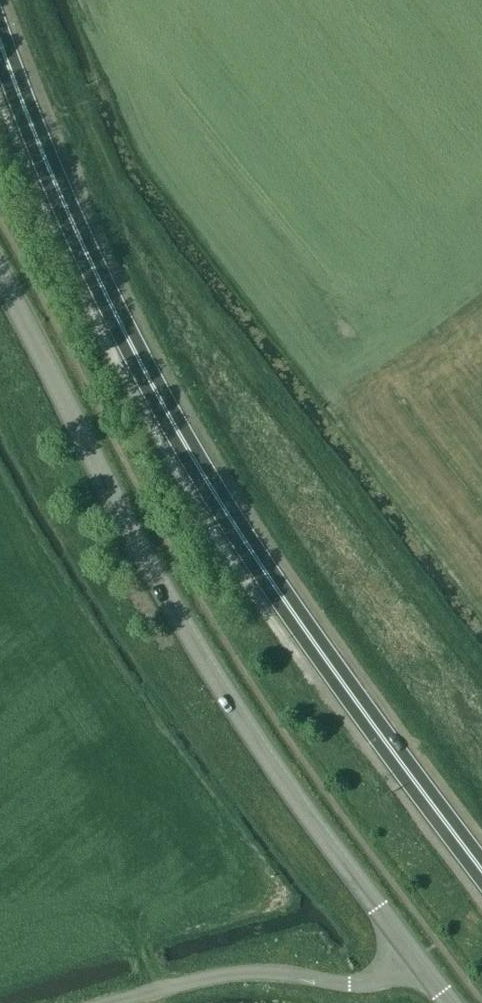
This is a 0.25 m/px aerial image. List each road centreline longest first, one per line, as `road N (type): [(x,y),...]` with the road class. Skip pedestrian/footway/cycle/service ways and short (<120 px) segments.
road 1 (trunk): [(481,870),(290,614),(202,475),(90,261),(0,44)]
road 2 (tertiary): [(415,957),(271,763),(195,643),(0,275)]
road 3 (unclassified): [(108,1002),(243,970),(362,983),(415,957)]

